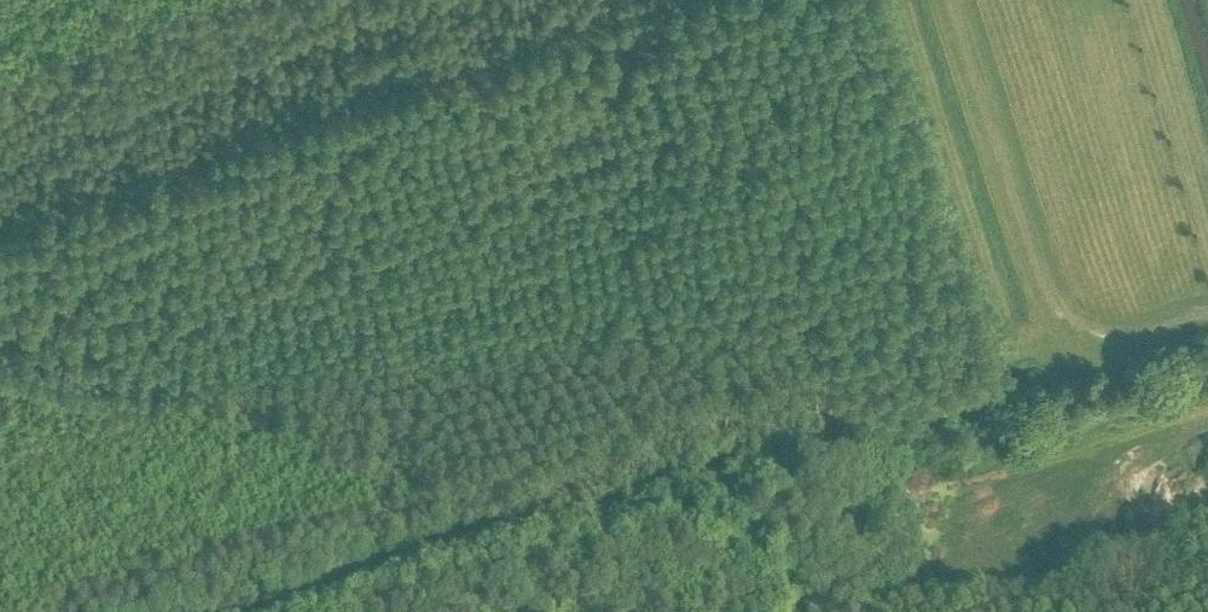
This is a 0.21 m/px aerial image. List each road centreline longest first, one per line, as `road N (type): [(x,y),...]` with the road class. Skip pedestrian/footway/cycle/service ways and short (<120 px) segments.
road 1 (track): [(957,0),(1049,289),(1075,321),(1145,321),(1207,299)]

